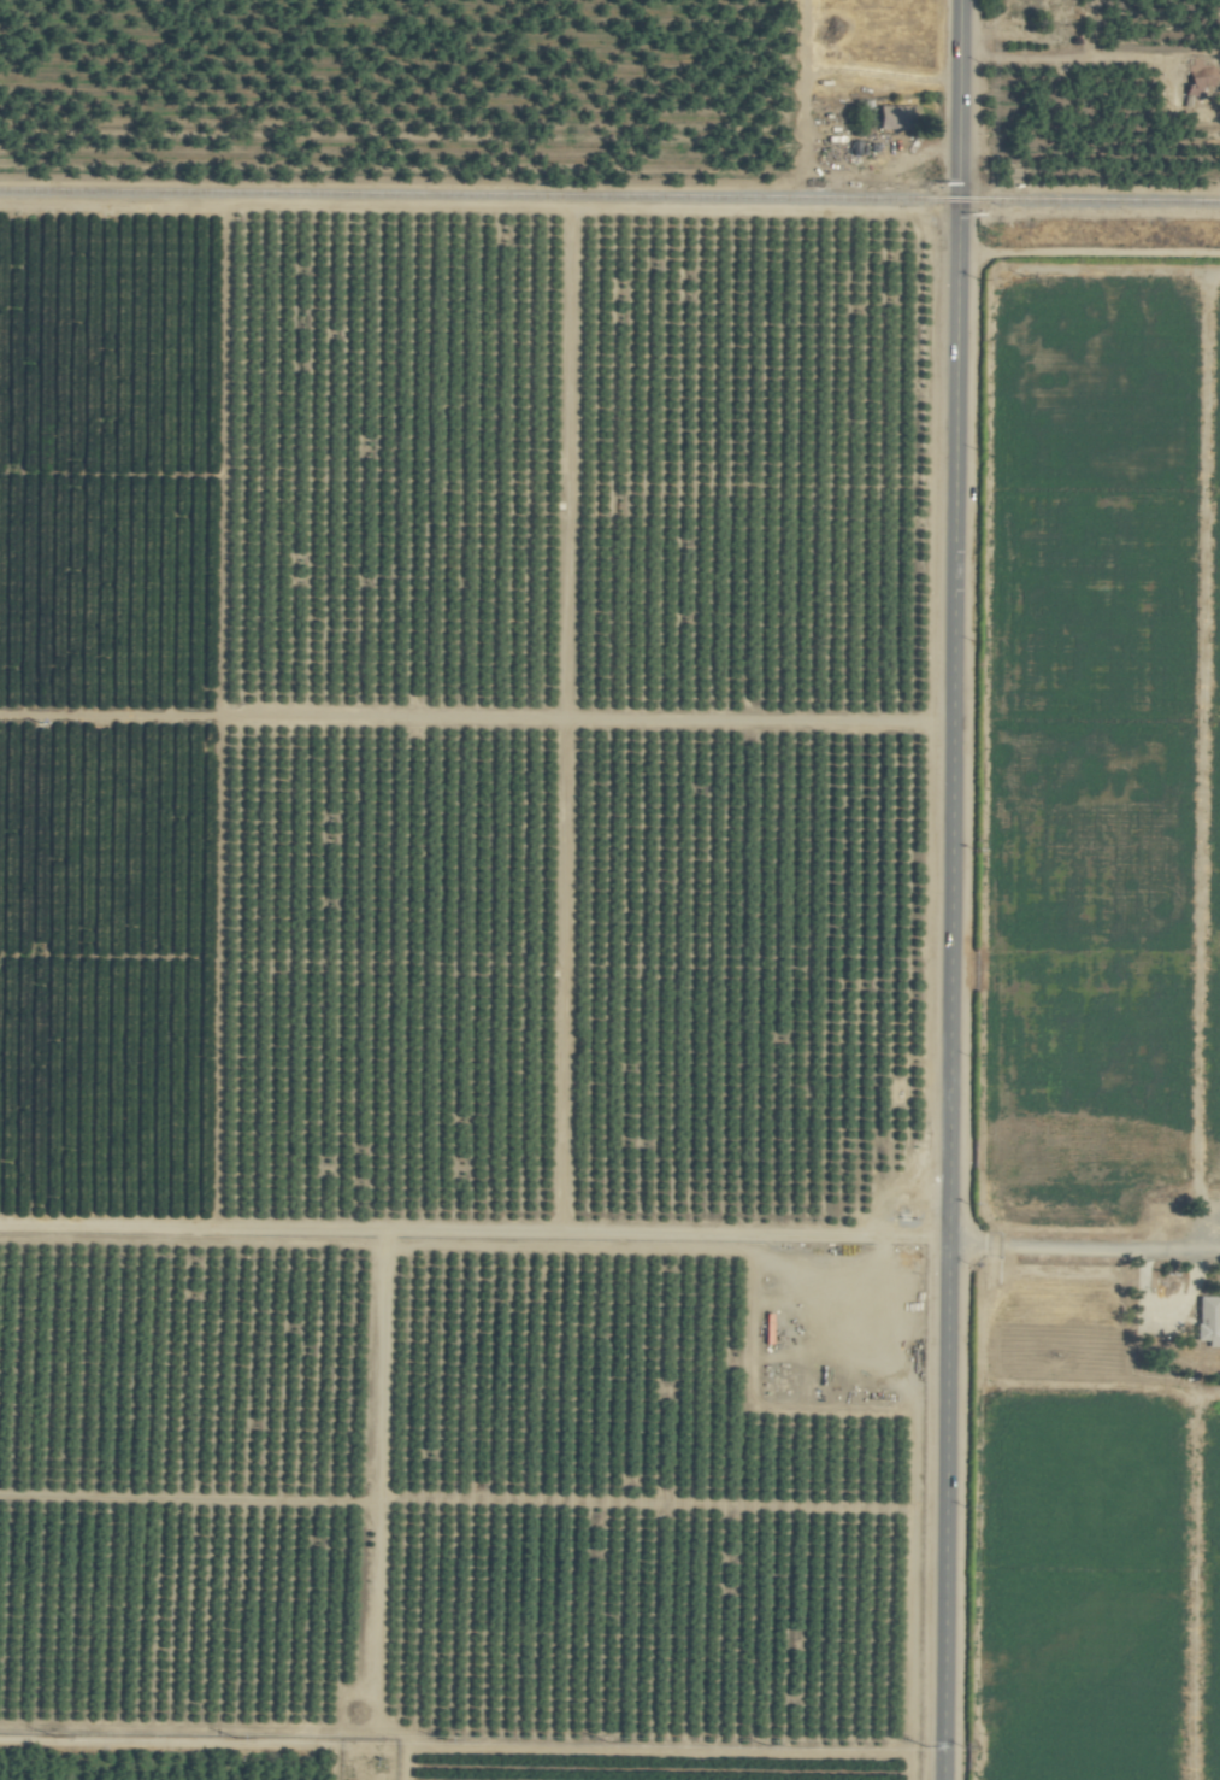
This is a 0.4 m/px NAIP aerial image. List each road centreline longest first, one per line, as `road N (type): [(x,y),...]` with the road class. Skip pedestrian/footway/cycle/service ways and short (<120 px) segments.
road 1 (tertiary): [(940,1779),(959,0)]

